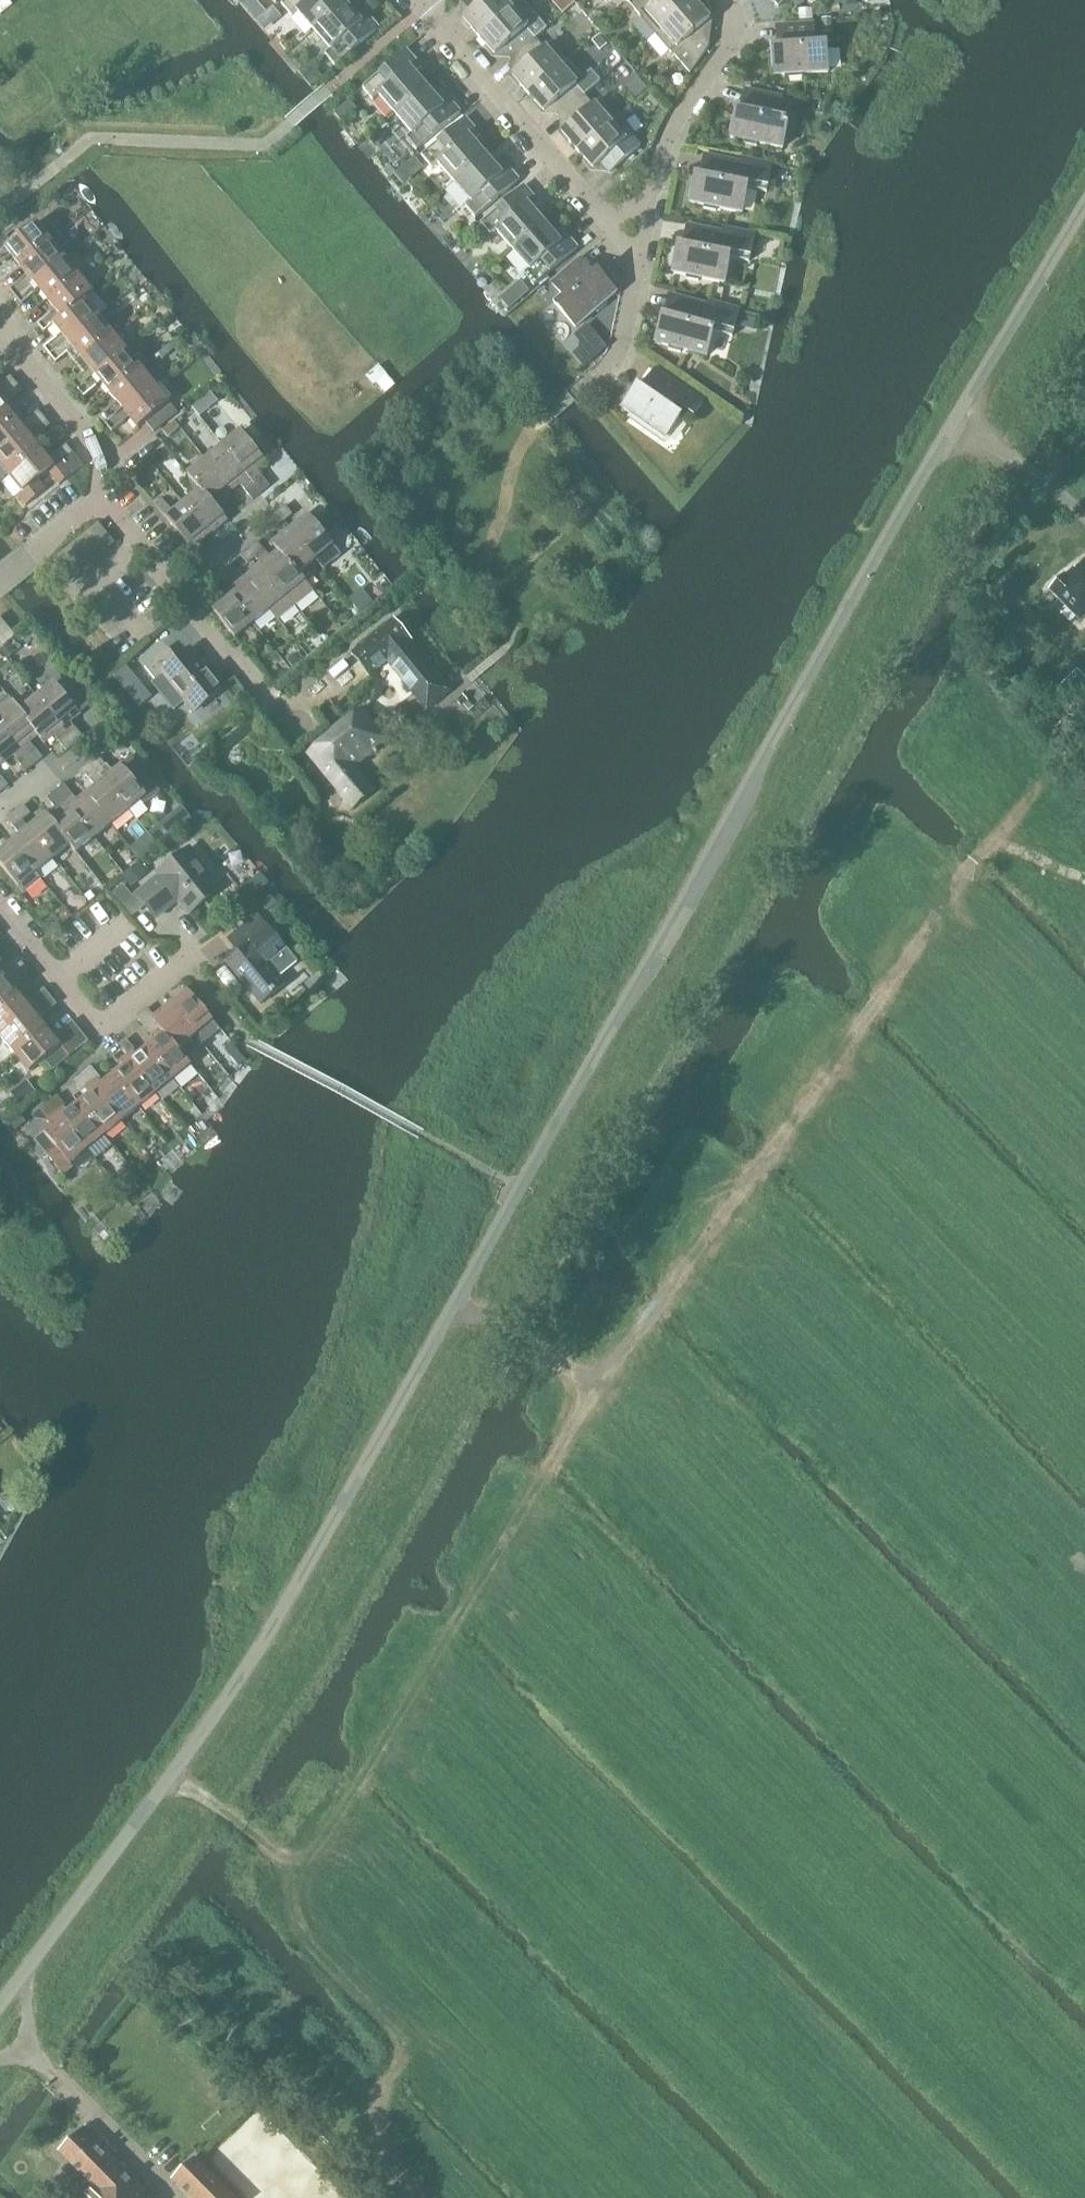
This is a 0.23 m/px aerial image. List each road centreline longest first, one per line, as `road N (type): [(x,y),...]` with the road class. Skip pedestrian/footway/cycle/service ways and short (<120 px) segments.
road 1 (unclassified): [(0,2009),(177,1771),(354,1496),(948,431),(1084,210)]
road 2 (track): [(1084,741),(959,884),(599,1391)]
road 3 (track): [(599,1391),(358,1782),(293,1869)]
road 4 (track): [(293,1869),(287,1894),(293,1930),(399,2054),(373,2097),(372,2131),(382,2156),(420,2197)]
road 5 (residential): [(636,258),(419,9)]
road 6 (residential): [(636,258),(667,153),(736,37),(735,14),(723,0)]
road 7 (residential): [(236,1028),(186,964),(104,1034),(59,976)]
road 8 (residential): [(103,497),(106,466),(0,337)]
road 9 (track): [(40,2058),(170,2197)]
road 10 (track): [(948,431),(1021,469),(1084,523)]
road 11 (track): [(599,1391),(459,1304)]
road 12 (track): [(293,1869),(177,1771)]
road 13 (residential): [(269,700),(177,588)]
road 14 (residential): [(139,541),(92,581),(139,637)]
road 15 (residential): [(0,582),(103,497)]
road 16 (residential): [(177,588),(242,537),(264,503)]

